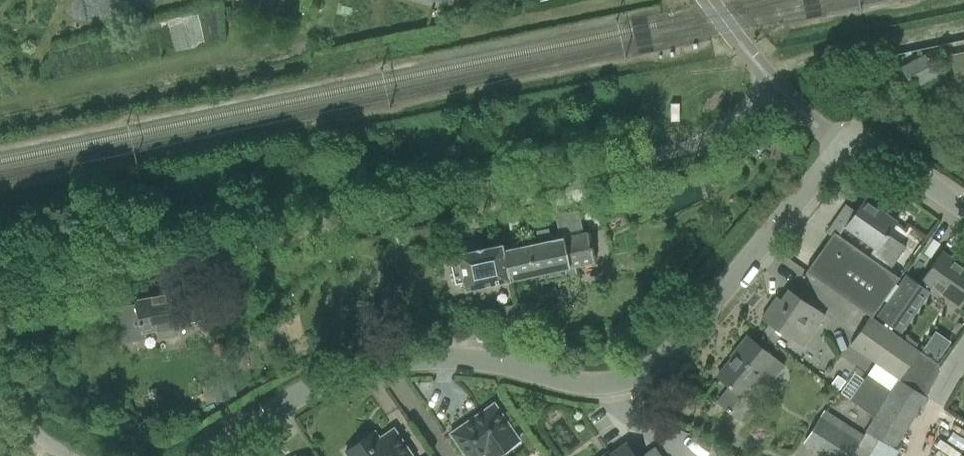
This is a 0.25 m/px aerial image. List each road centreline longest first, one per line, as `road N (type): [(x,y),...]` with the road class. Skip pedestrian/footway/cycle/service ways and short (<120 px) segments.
road 1 (unclassified): [(769,81),(727,125),(659,156),(67,279),(0,281)]
road 2 (unclassified): [(209,455),(283,400),(382,361),(496,362),(596,386),(631,378),(681,341),(845,140)]
road 3 (unclassified): [(963,219),(845,140)]

